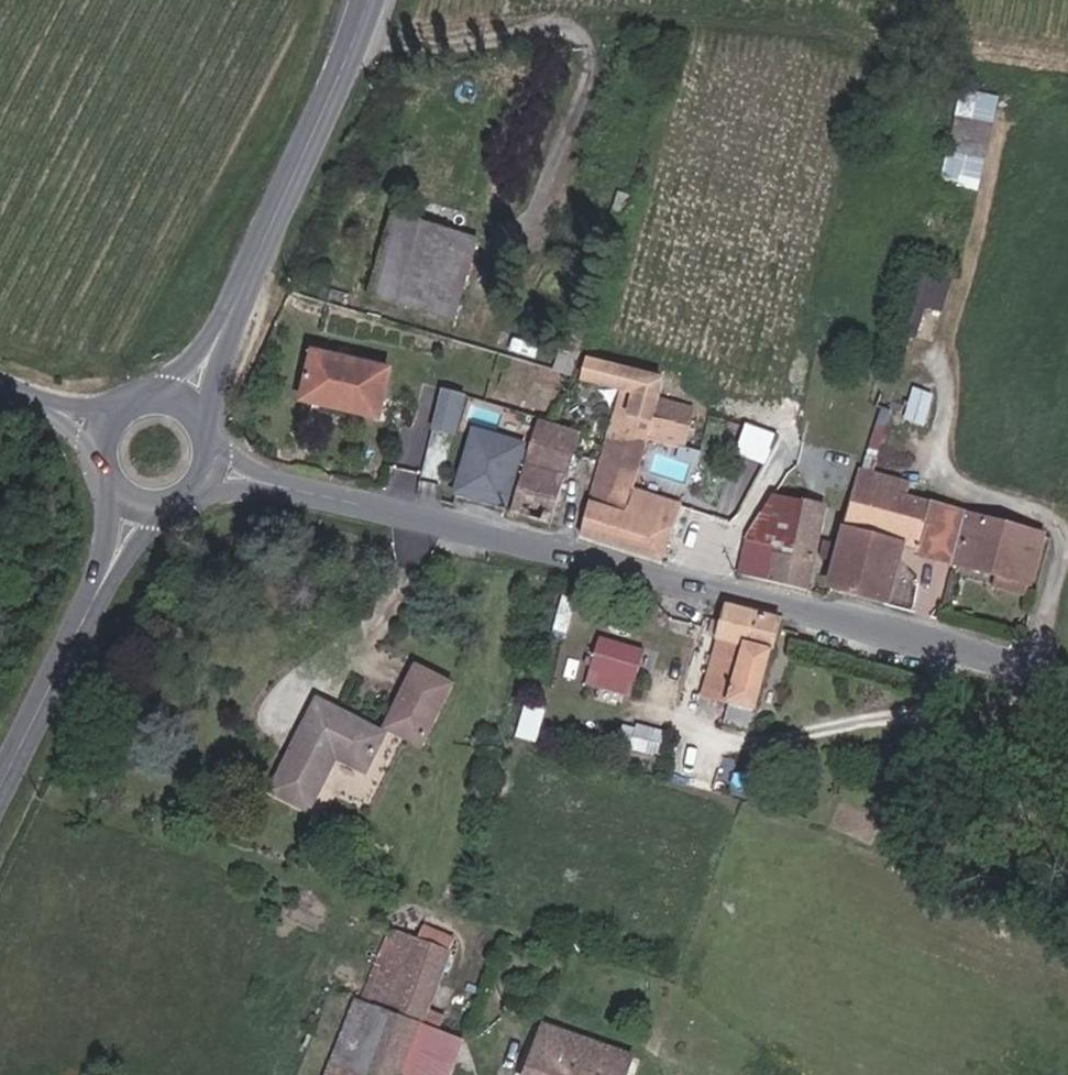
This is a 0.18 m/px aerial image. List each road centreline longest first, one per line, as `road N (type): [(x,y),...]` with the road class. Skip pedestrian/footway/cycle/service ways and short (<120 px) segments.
road 1 (tertiary): [(283,489),(956,645),(1067,679)]
road 2 (secondary): [(224,326),(356,58),(370,0)]
road 3 (secondary): [(97,595),(0,795)]

